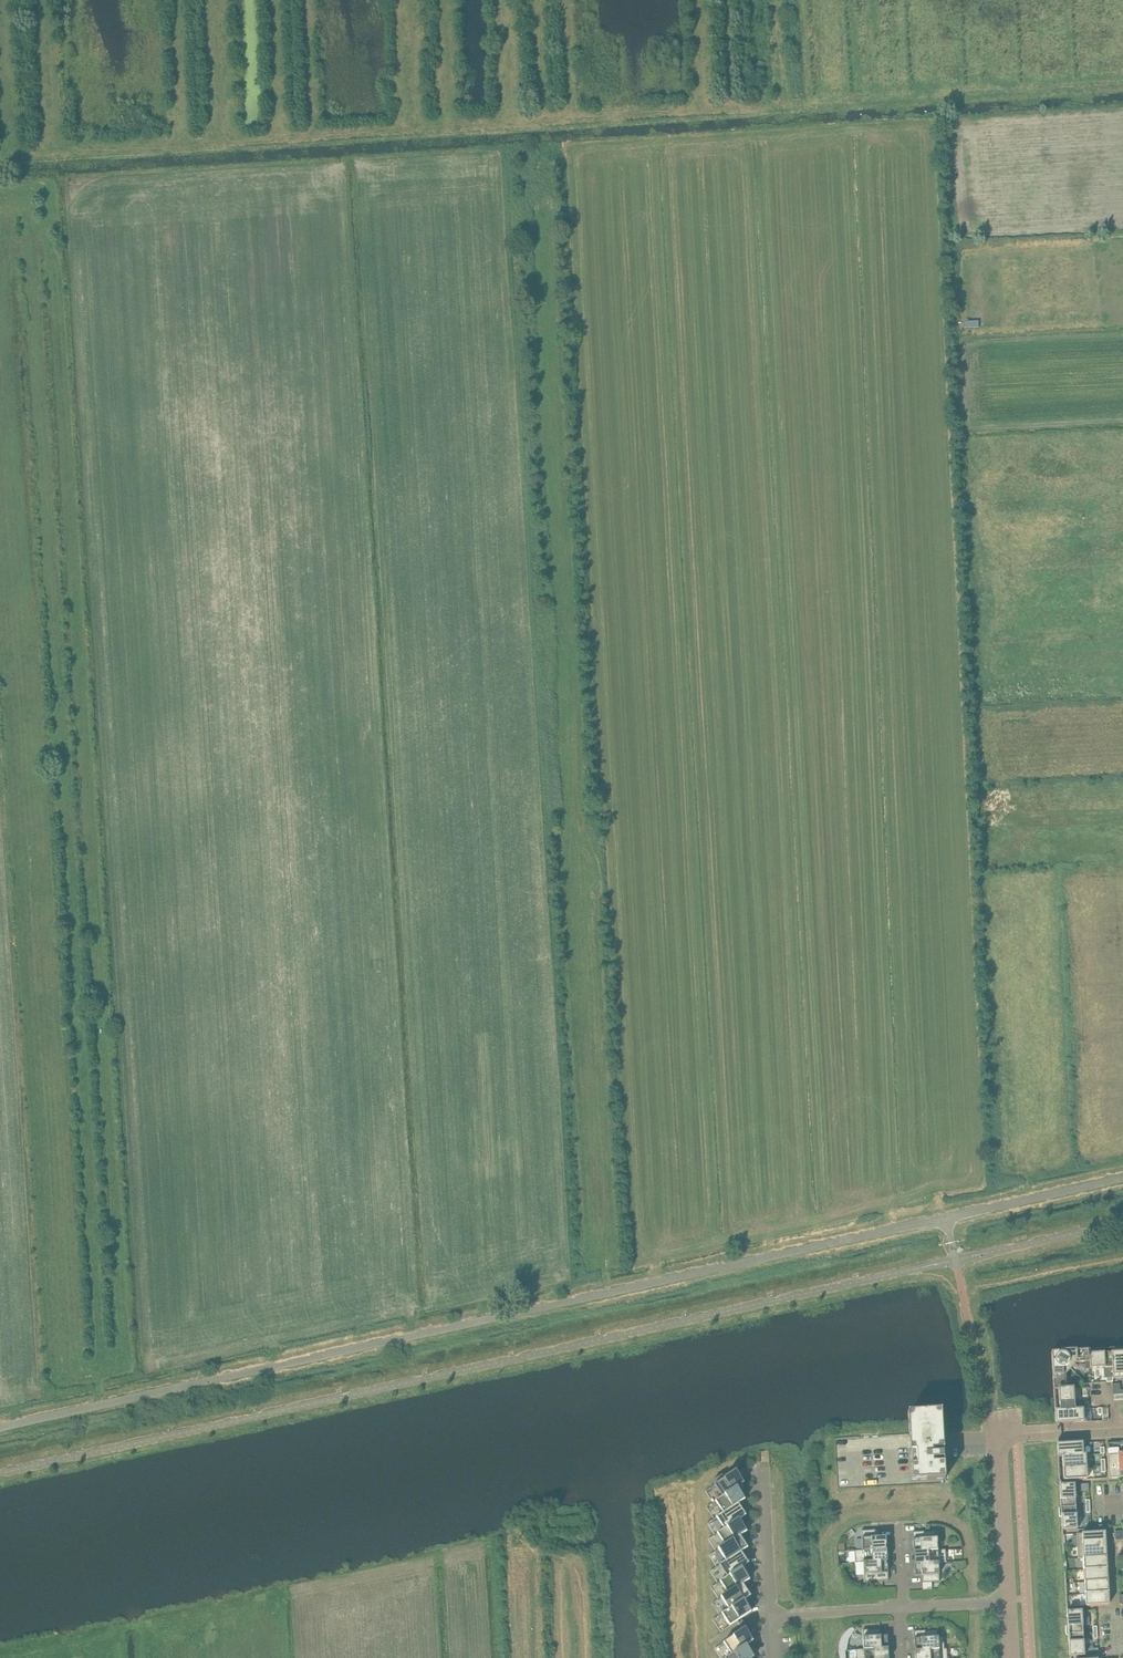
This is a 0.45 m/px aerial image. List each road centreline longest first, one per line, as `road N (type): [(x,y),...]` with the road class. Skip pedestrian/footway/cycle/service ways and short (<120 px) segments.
road 1 (track): [(1122,74),(820,104),(5,157)]
road 2 (unclassified): [(0,1427),(946,1218)]
road 3 (unclassified): [(946,1218),(1122,1179)]
road 4 (residential): [(1007,1602),(998,1440)]
road 5 (residential): [(772,1616),(763,1464)]
road 6 (residential): [(898,1609),(772,1616)]
road 7 (residential): [(998,1440),(1122,1432)]

